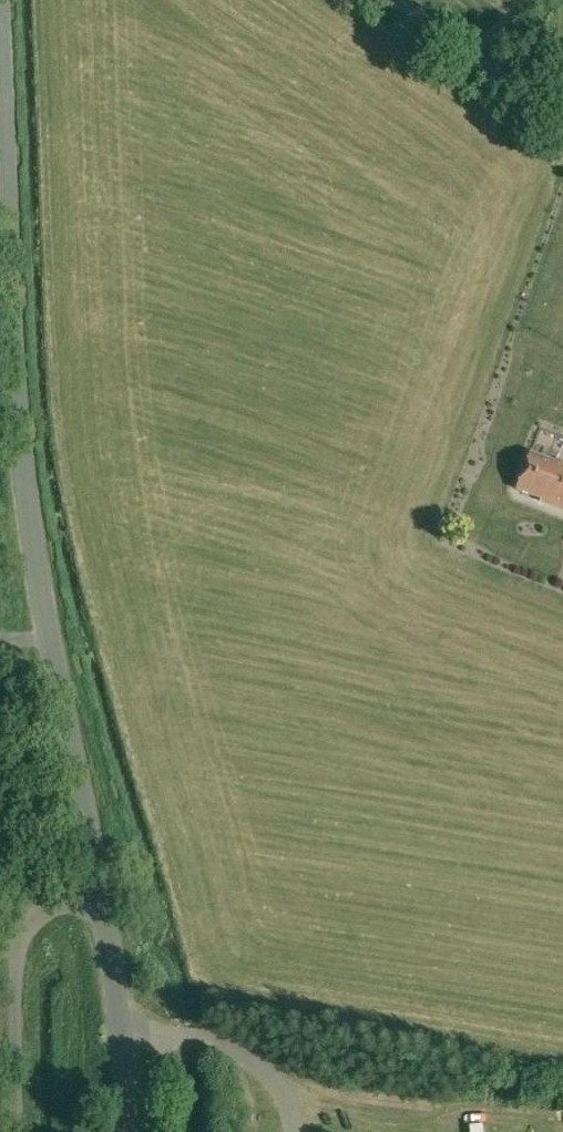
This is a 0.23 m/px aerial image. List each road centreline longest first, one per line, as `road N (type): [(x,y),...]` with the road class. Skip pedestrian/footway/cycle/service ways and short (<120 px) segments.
road 1 (unclassified): [(98,889),(39,523),(3,0)]
road 2 (unclassified): [(25,1131),(21,934),(38,912),(98,889)]
road 3 (unclassified): [(134,1131),(128,1039),(98,889)]
road 4 (unclassified): [(562,121),(387,0)]

